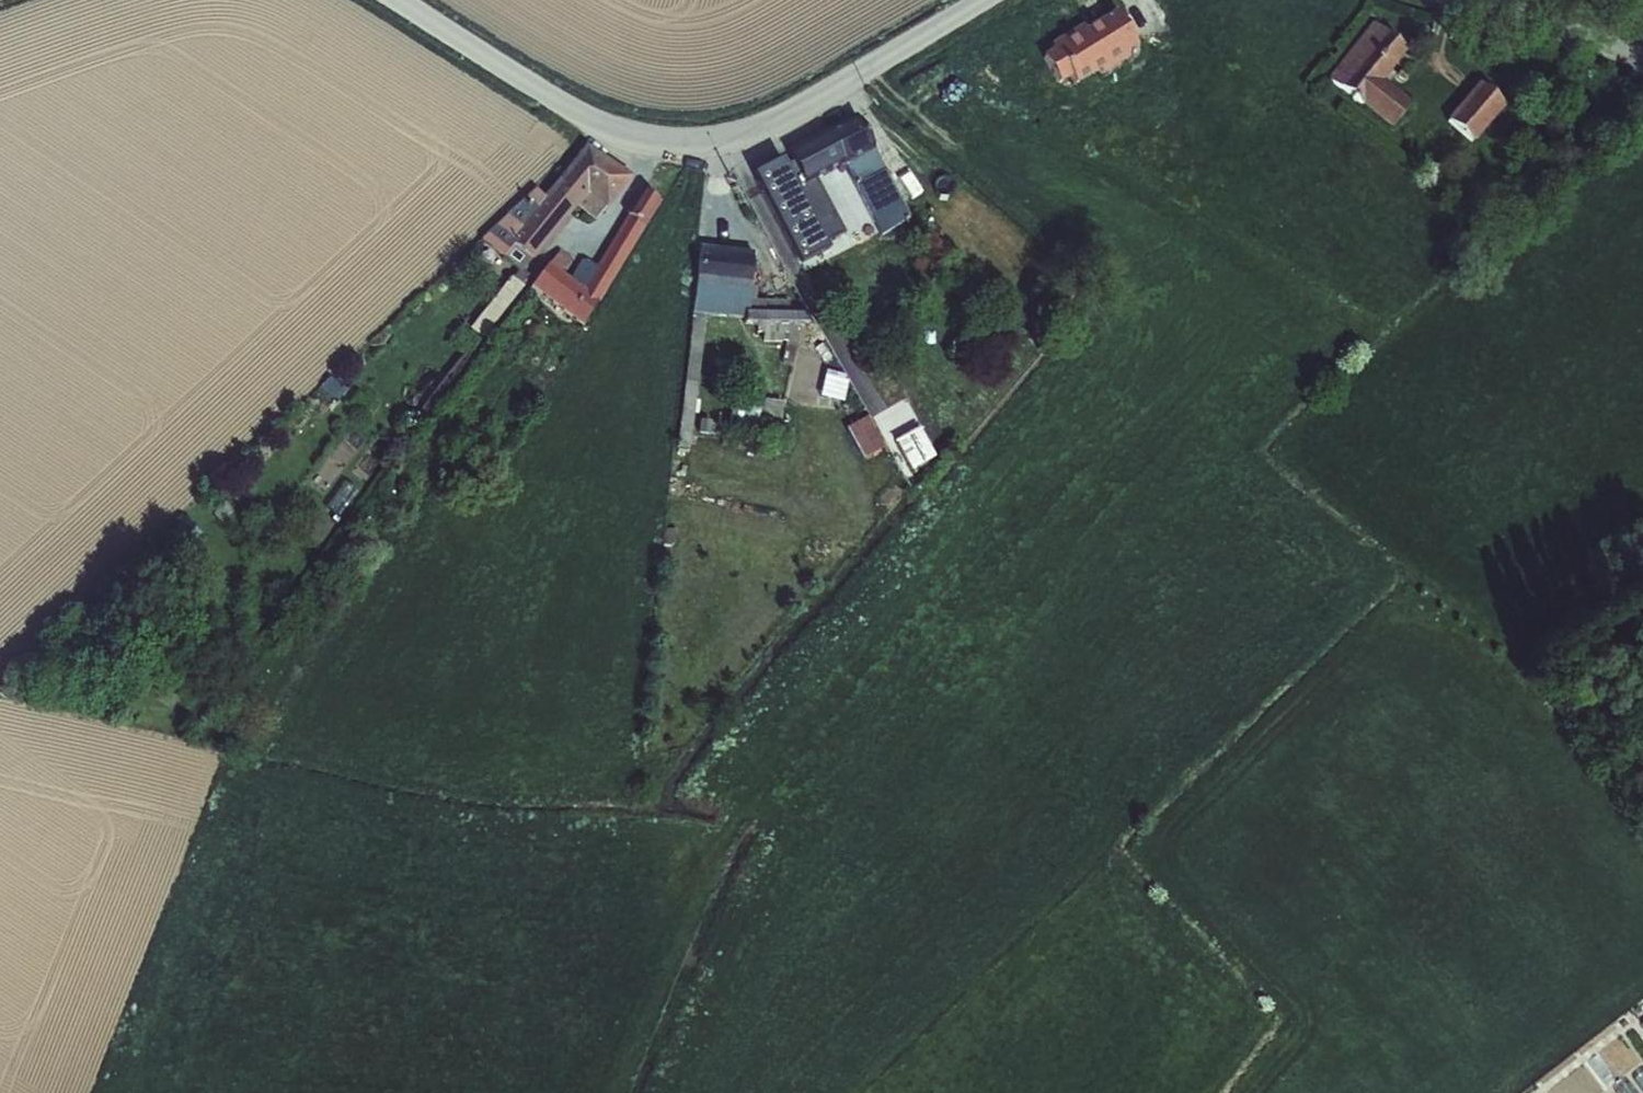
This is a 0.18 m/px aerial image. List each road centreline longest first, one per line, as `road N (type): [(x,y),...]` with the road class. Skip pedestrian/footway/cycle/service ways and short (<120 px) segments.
road 1 (tertiary): [(393,0),(613,129),(666,143),(734,139),(979,0)]
road 2 (tertiary): [(1481,0),(1642,52)]

